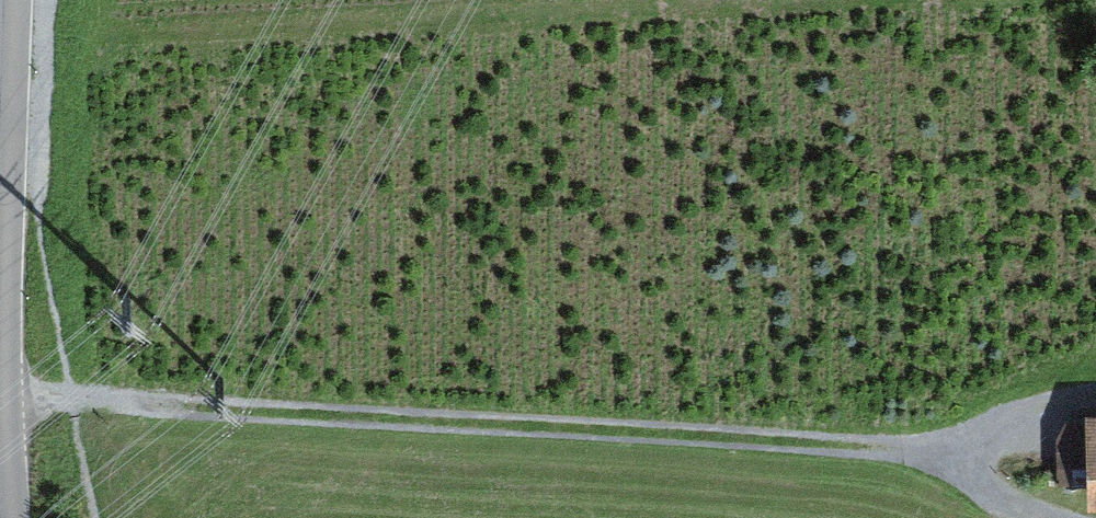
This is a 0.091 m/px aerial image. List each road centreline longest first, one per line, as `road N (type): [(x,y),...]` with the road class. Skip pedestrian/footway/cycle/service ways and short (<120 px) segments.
road 1 (track): [(0,396),(947,456),(1095,399)]
road 2 (tertiary): [(7,0),(0,157)]
road 3 (track): [(947,456),(1051,517)]

